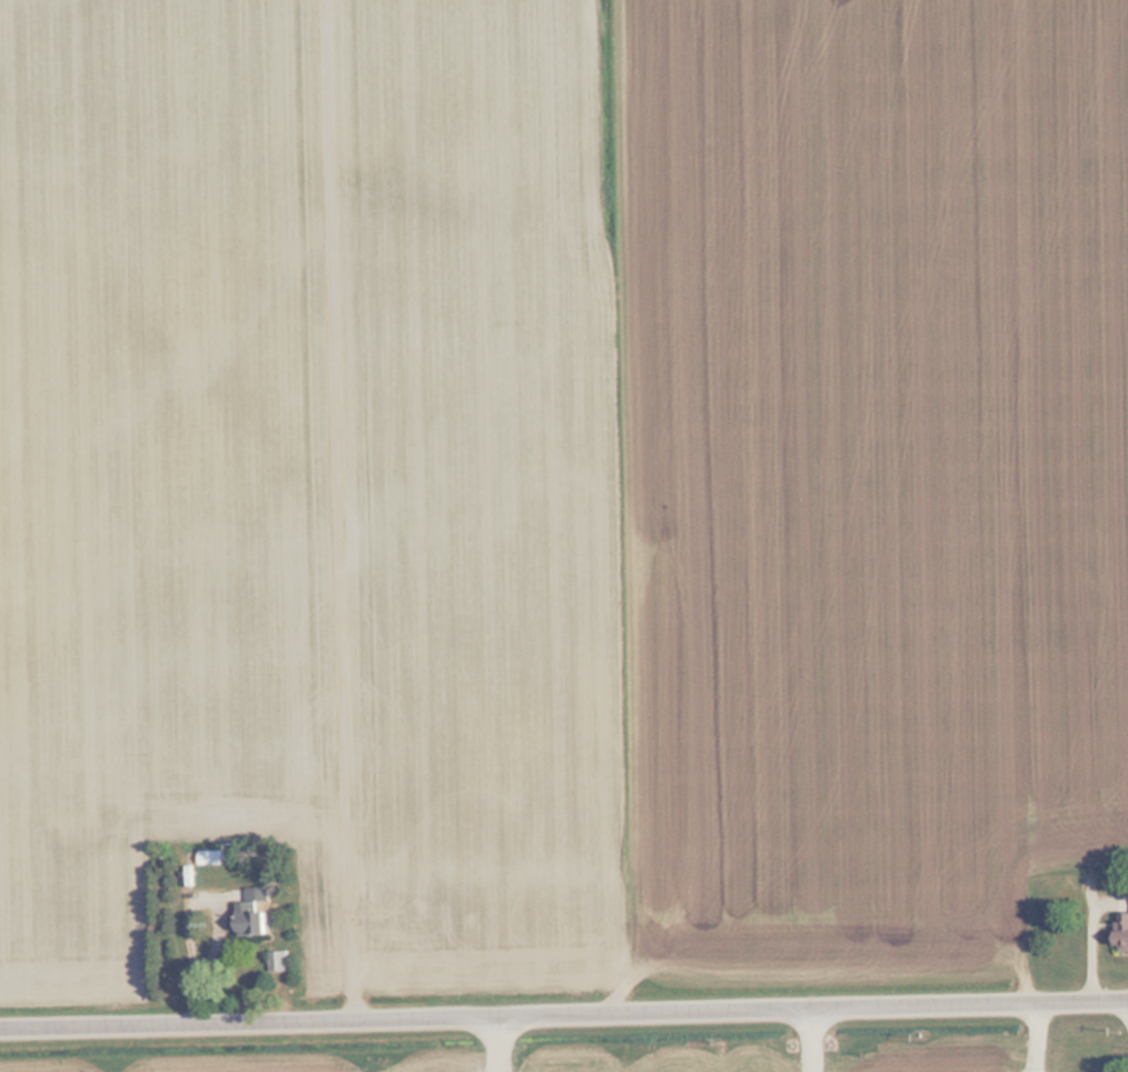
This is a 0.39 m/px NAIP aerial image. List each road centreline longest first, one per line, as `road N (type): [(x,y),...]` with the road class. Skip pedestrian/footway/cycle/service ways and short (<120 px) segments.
road 1 (secondary): [(0,1033),(1127,1009)]

